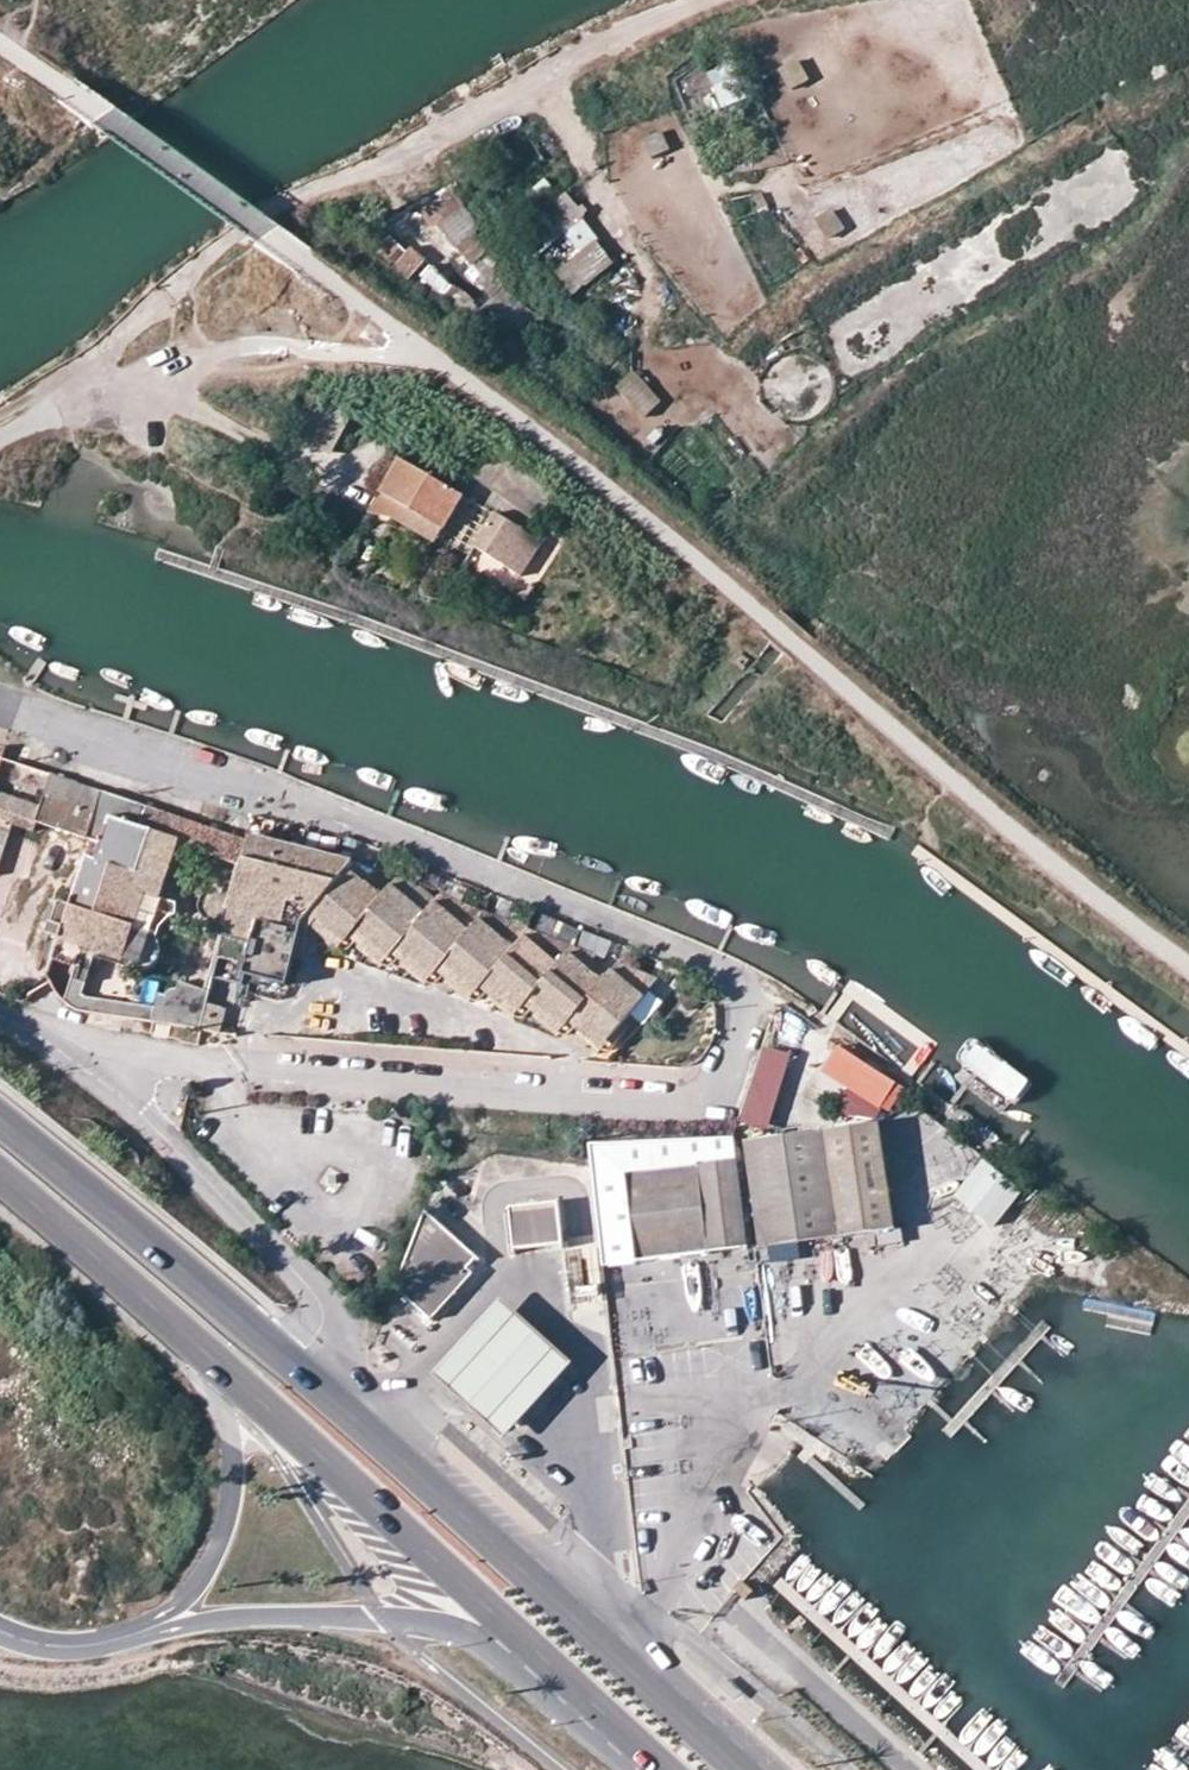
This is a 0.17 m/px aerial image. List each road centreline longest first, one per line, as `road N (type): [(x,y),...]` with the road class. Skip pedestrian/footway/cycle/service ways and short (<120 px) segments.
road 1 (track): [(709,0),(276,204),(167,285),(48,418)]
road 2 (primary): [(736,1769),(299,1368)]
road 3 (primary): [(219,1367),(582,1697)]
road 4 (unclassified): [(182,1618),(390,1620),(471,1639),(582,1697)]
road 5 (primary): [(299,1368),(0,1118)]
road 6 (residential): [(73,1054),(323,1301),(321,1334)]
road 7 (primary): [(0,1180),(219,1367)]
road 8 (unclassified): [(219,1367),(237,1473),(226,1540),(182,1618)]
road 9 (unclassified): [(182,1618),(70,1651),(0,1634)]

